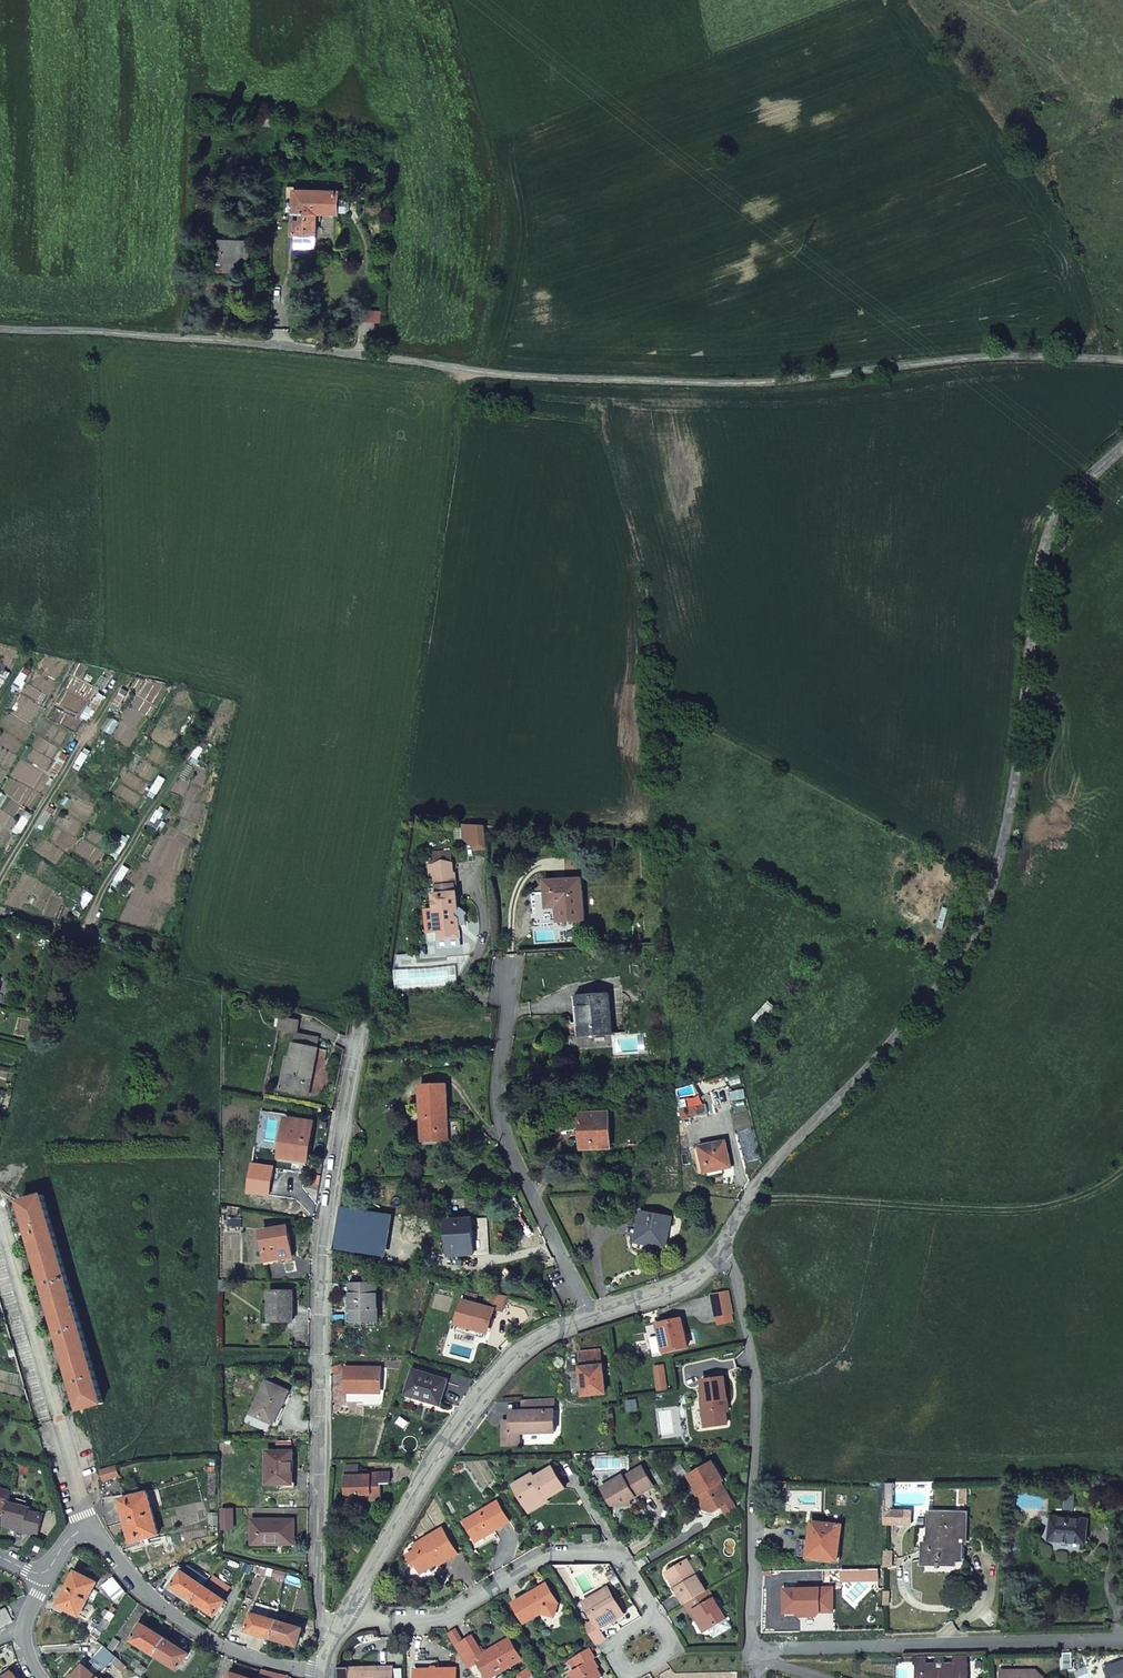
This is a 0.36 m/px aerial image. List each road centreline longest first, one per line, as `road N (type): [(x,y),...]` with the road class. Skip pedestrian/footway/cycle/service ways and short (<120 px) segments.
road 1 (unclassified): [(1122,361),(990,357),(762,383),(558,379),(218,341),(0,328)]
road 2 (unclassified): [(719,1252),(760,1178),(886,1050),(969,942),(989,902),(1015,795),(1049,535),(1066,502),(1122,448)]
road 3 (residential): [(360,1027),(322,1251),(319,1591),(335,1635)]
road 4 (residential): [(719,1252),(733,1272),(753,1360),(754,1649)]
road 5 (unclassified): [(345,1616),(445,1446),(497,1378),(520,1351),(588,1317)]
road 6 (residential): [(754,1649),(1122,1639)]
road 7 (residential): [(654,1617),(618,1555),(547,1557),(444,1620),(345,1616)]
road 8 (residential): [(512,981),(498,1113),(588,1317)]
road 9 (residential): [(0,1212),(91,1527)]
road 10 (track): [(0,910),(84,932),(184,762)]
road 11 (residential): [(324,1673),(269,1662),(195,1630),(157,1603),(91,1527)]
road 12 (track): [(0,878),(111,698)]
road 13 (unclassified): [(588,1317),(667,1293),(719,1252)]

